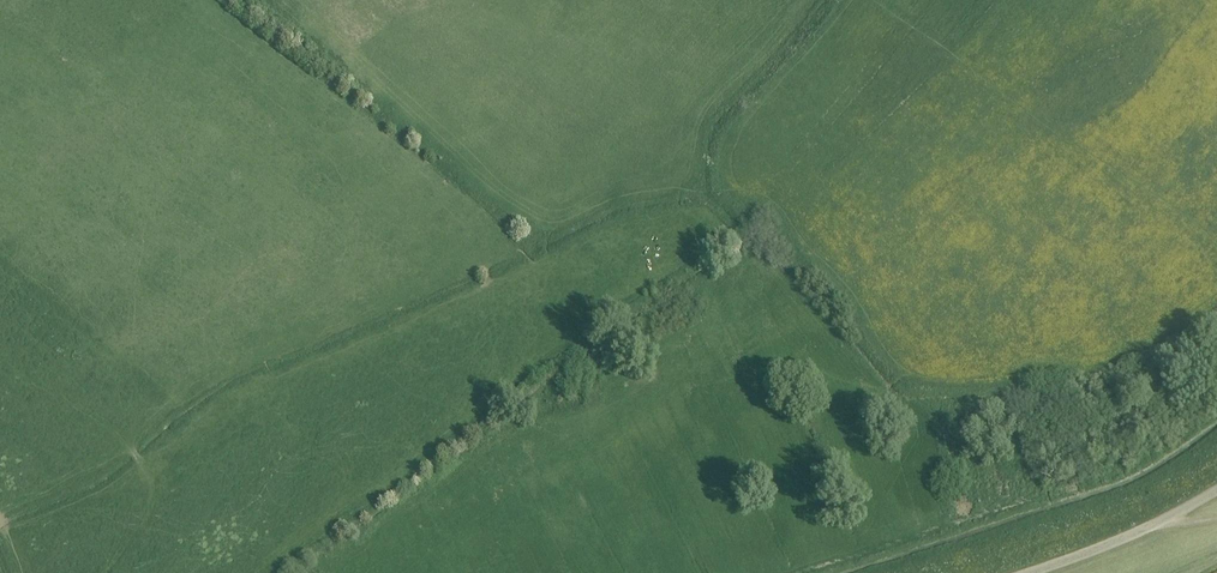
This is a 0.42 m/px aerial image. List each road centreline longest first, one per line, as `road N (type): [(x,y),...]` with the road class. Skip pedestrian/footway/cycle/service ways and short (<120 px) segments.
road 1 (unclassified): [(1028,572),(1216,491)]

